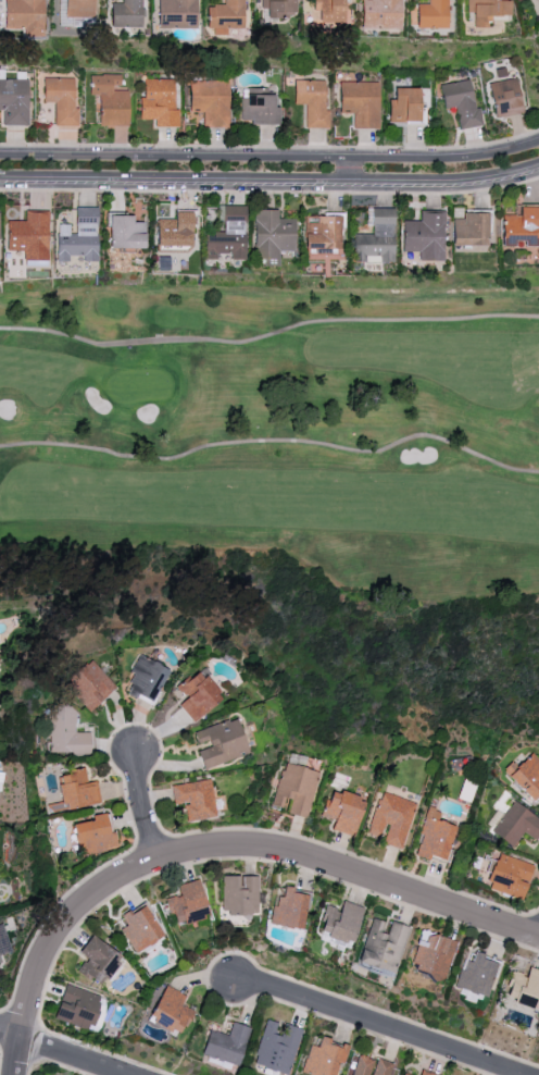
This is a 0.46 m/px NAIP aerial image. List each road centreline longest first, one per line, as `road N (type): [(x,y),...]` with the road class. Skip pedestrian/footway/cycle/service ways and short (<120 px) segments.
road 1 (residential): [(18,1074),(35,980),(61,927),(110,884),(158,860),(217,845),(291,851),(538,937)]
road 2 (residential): [(538,139),(444,159),(0,155)]
road 3 (residential): [(0,180),(446,185),(538,169)]
road 4 (residential): [(235,980),(528,1074)]

